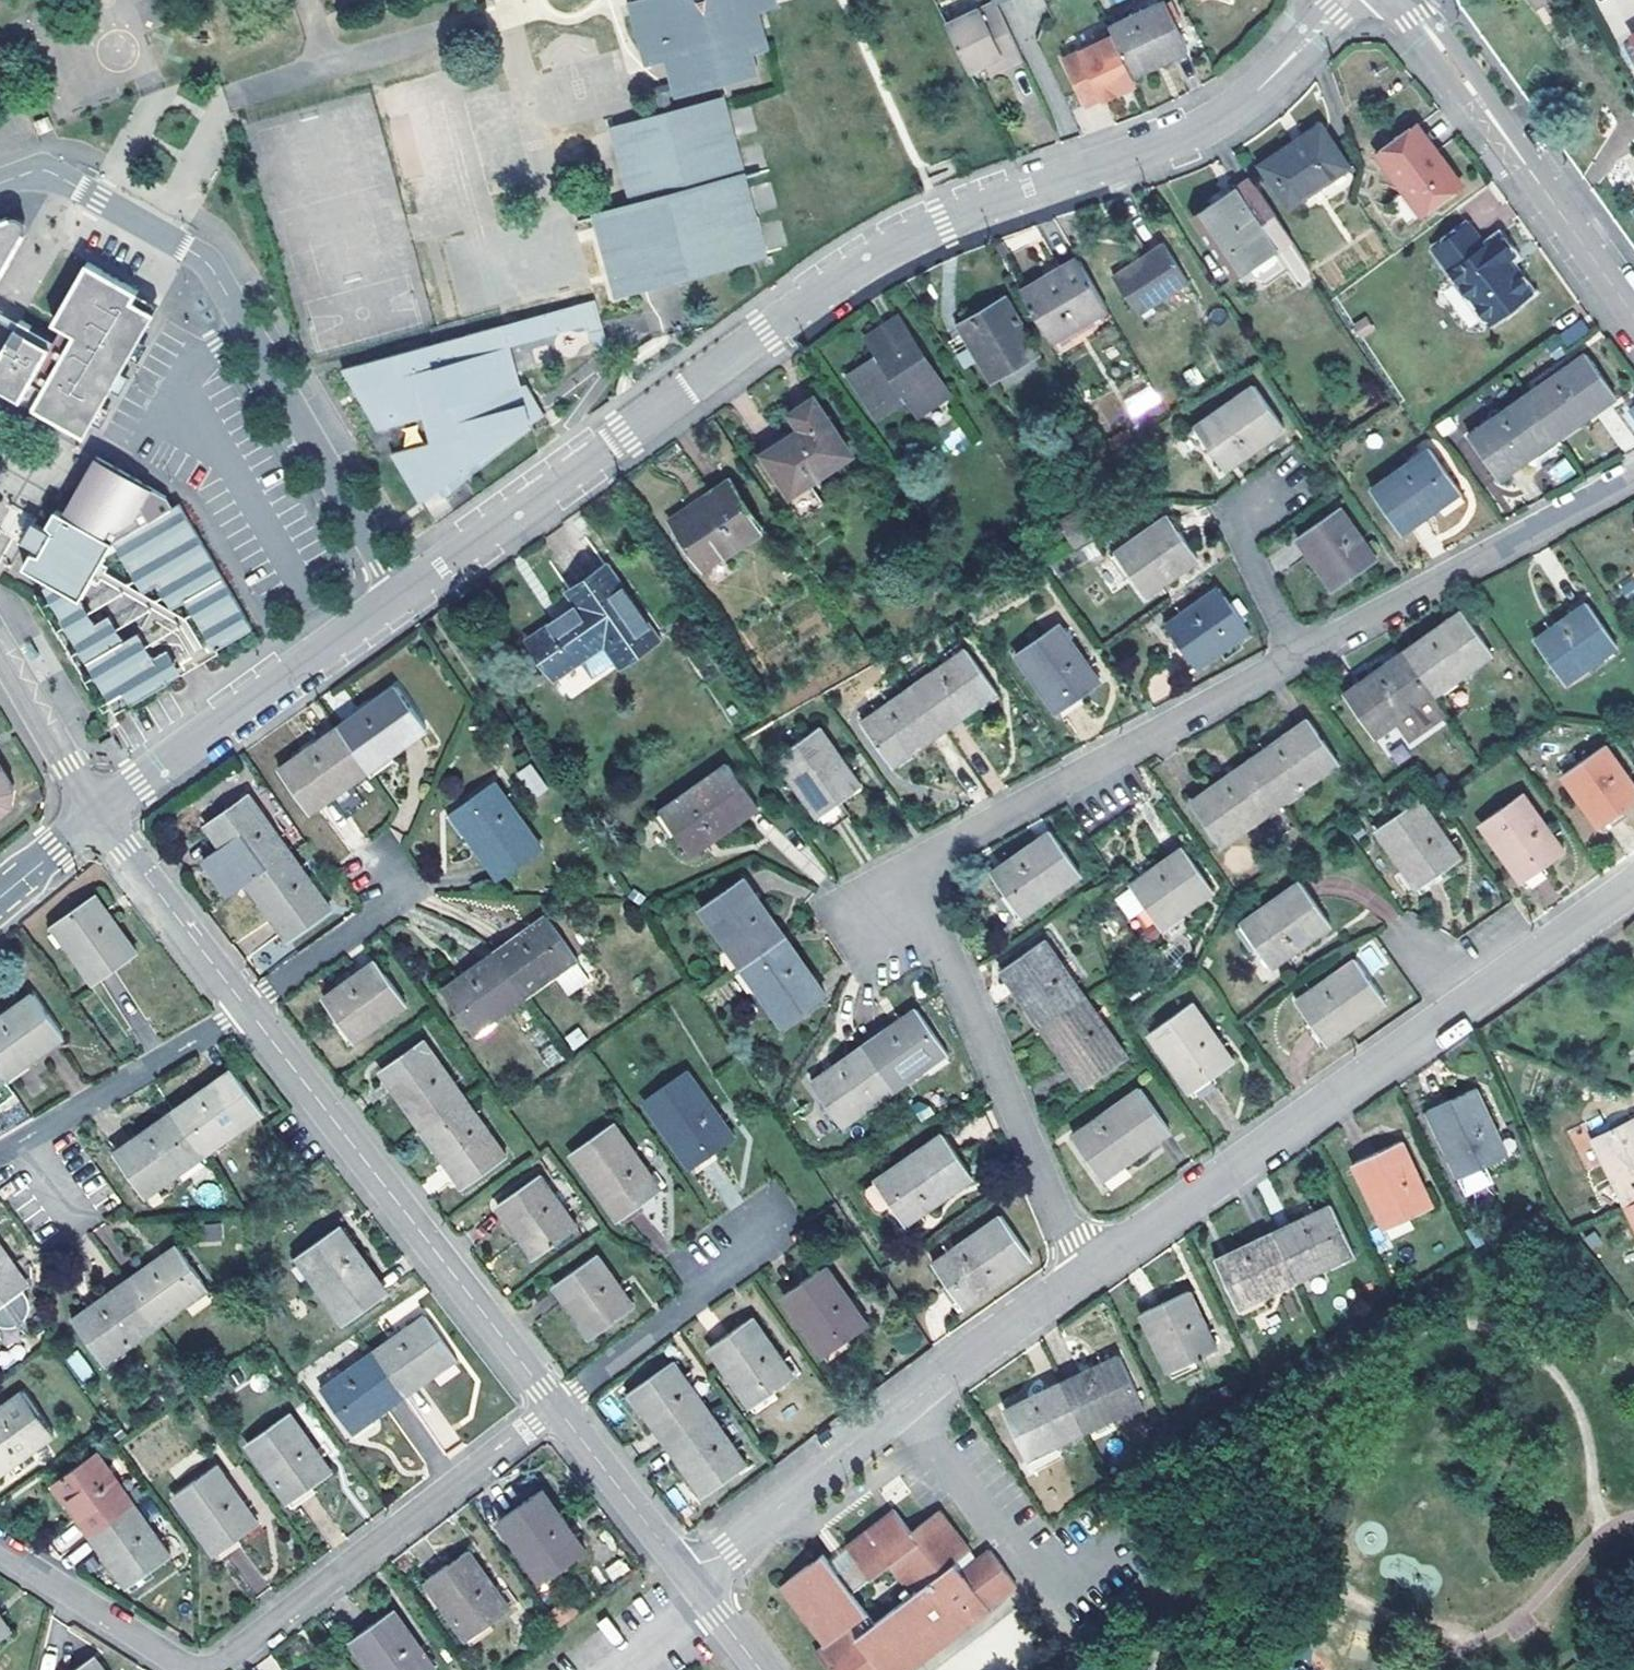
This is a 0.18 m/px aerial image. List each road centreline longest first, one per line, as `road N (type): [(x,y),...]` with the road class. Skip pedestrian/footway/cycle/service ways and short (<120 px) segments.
road 1 (residential): [(1350,0),(1213,124),(983,207),(881,254),(400,595)]
road 2 (residential): [(1297,658),(943,848),(922,881),(1084,1273)]
road 3 (residential): [(555,1407),(218,1665),(173,1662),(0,1550)]
road 4 (residential): [(1084,1273),(1633,887)]
road 5 (residential): [(0,183),(50,172),(209,266),(400,595)]
road 6 (residential): [(555,1407),(246,1009)]
road 7 (residential): [(690,1580),(962,1360),(1084,1273)]
road 8 (residential): [(1633,315),(1419,19),(1397,0)]
road 9 (residential): [(1633,476),(1297,658)]
road 10 (residential): [(400,595),(97,814)]
road 11 (residential): [(0,1152),(246,1009)]
road 12 (residential): [(246,1009),(97,814)]
road 13 (residential): [(690,1580),(555,1407)]
road 14 (residential): [(692,1300),(555,1407)]
road 15 (residential): [(373,918),(246,1009)]
road 16 (residential): [(97,814),(0,894)]

